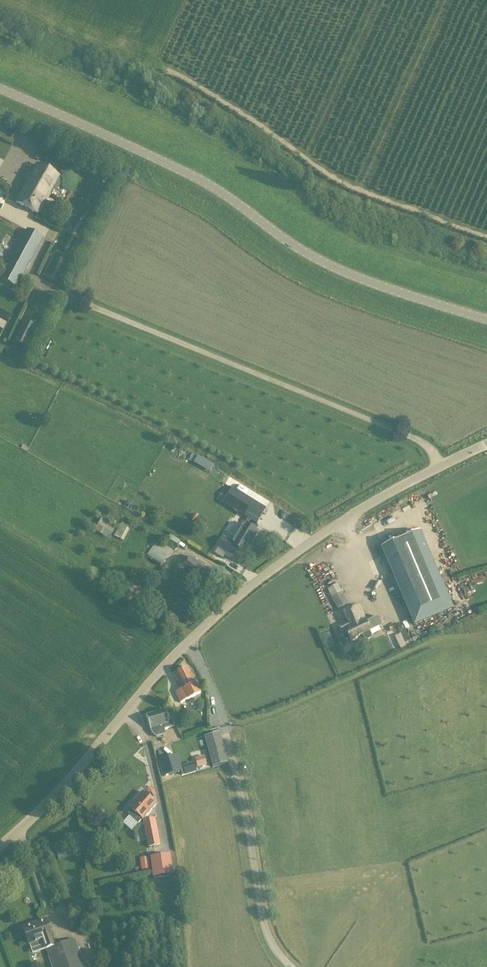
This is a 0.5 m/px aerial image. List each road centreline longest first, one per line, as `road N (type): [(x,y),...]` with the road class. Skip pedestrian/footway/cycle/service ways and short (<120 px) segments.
road 1 (tertiary): [(486,320),(308,256),(198,181),(0,90)]
road 2 (unclassified): [(188,642),(339,522),(486,446)]
road 3 (unclassified): [(0,842),(188,642)]
road 4 (unclassified): [(292,966),(264,923),(224,726)]

